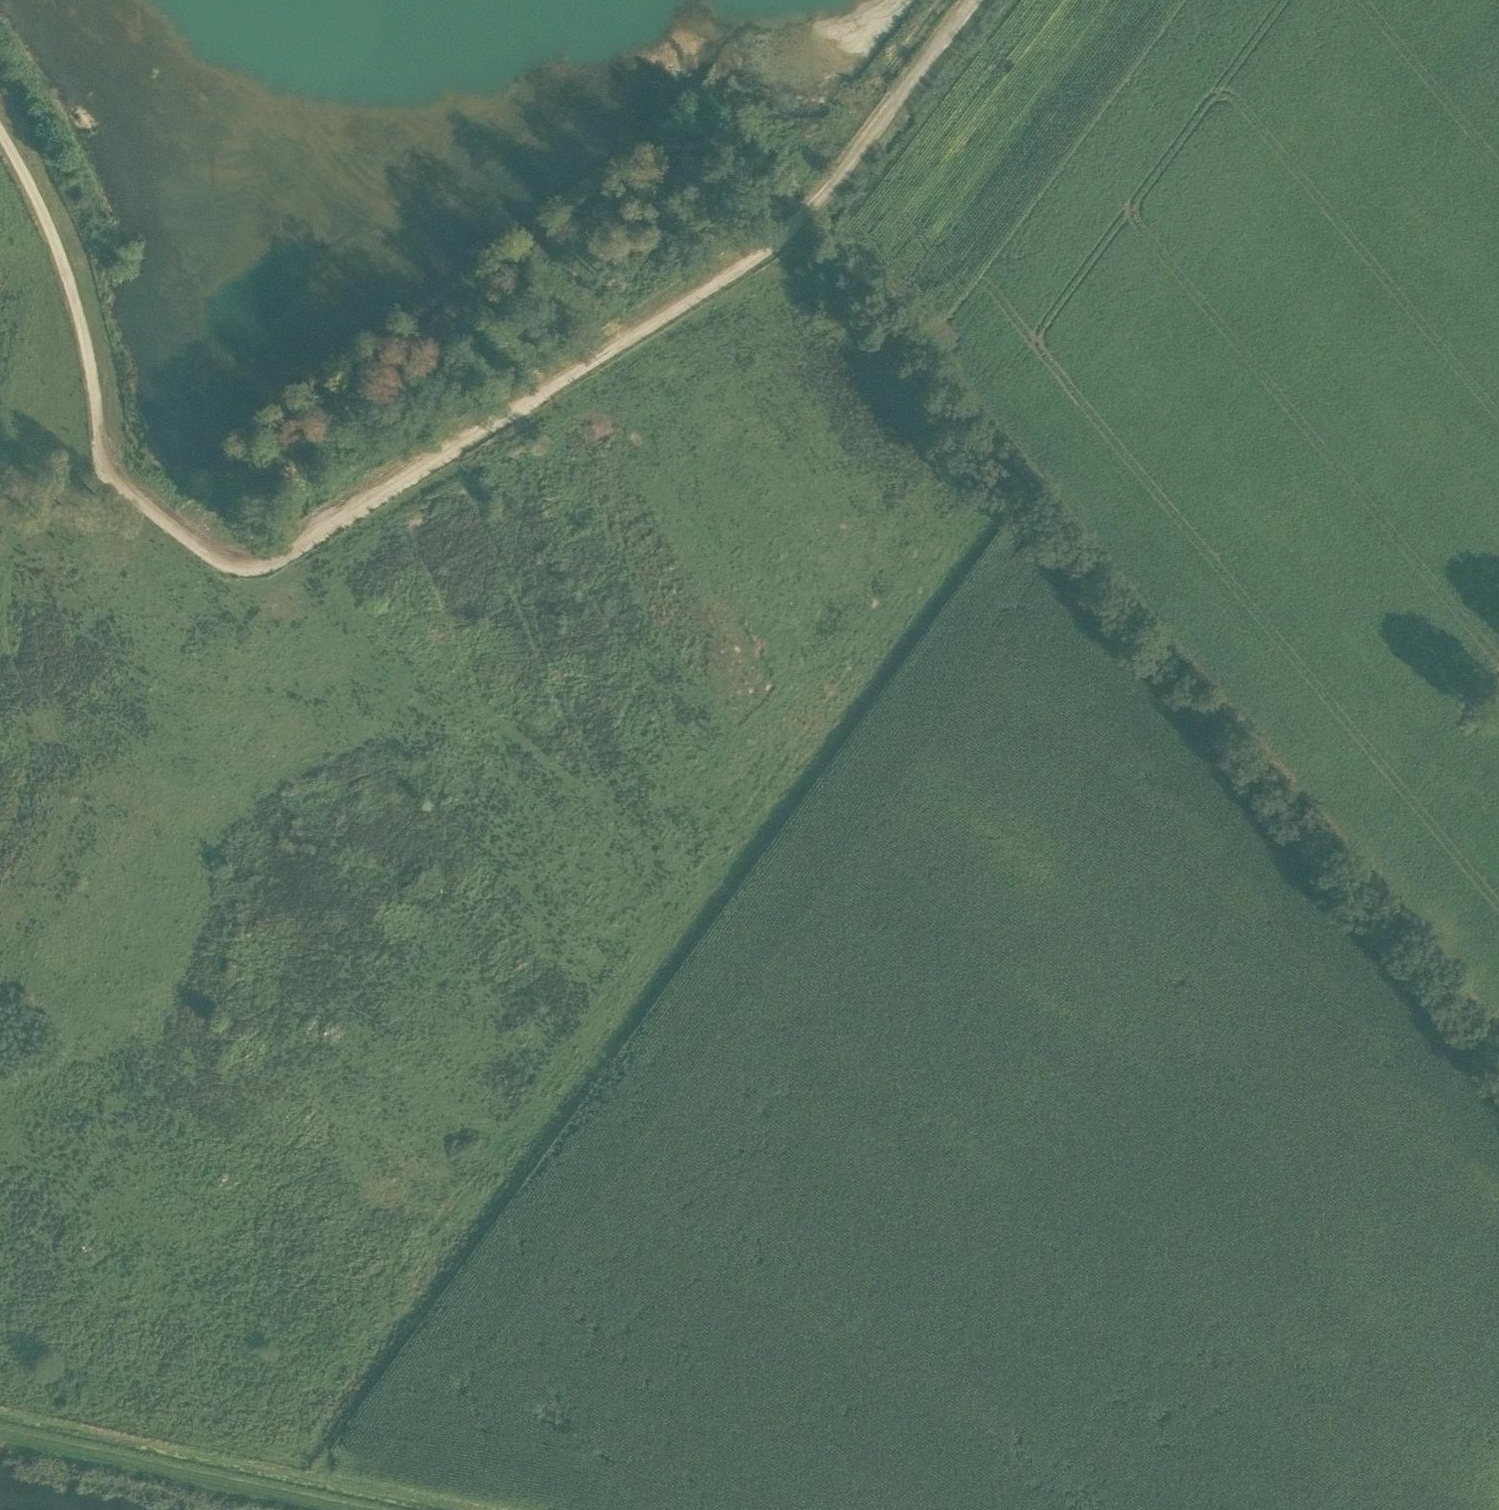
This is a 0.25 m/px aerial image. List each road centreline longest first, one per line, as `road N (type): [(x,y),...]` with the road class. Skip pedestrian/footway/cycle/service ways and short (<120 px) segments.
road 1 (track): [(972,0),(793,232),(269,562),(222,559),(185,540),(105,465),(73,298),(0,133)]
road 2 (track): [(0,1430),(370,1509)]

